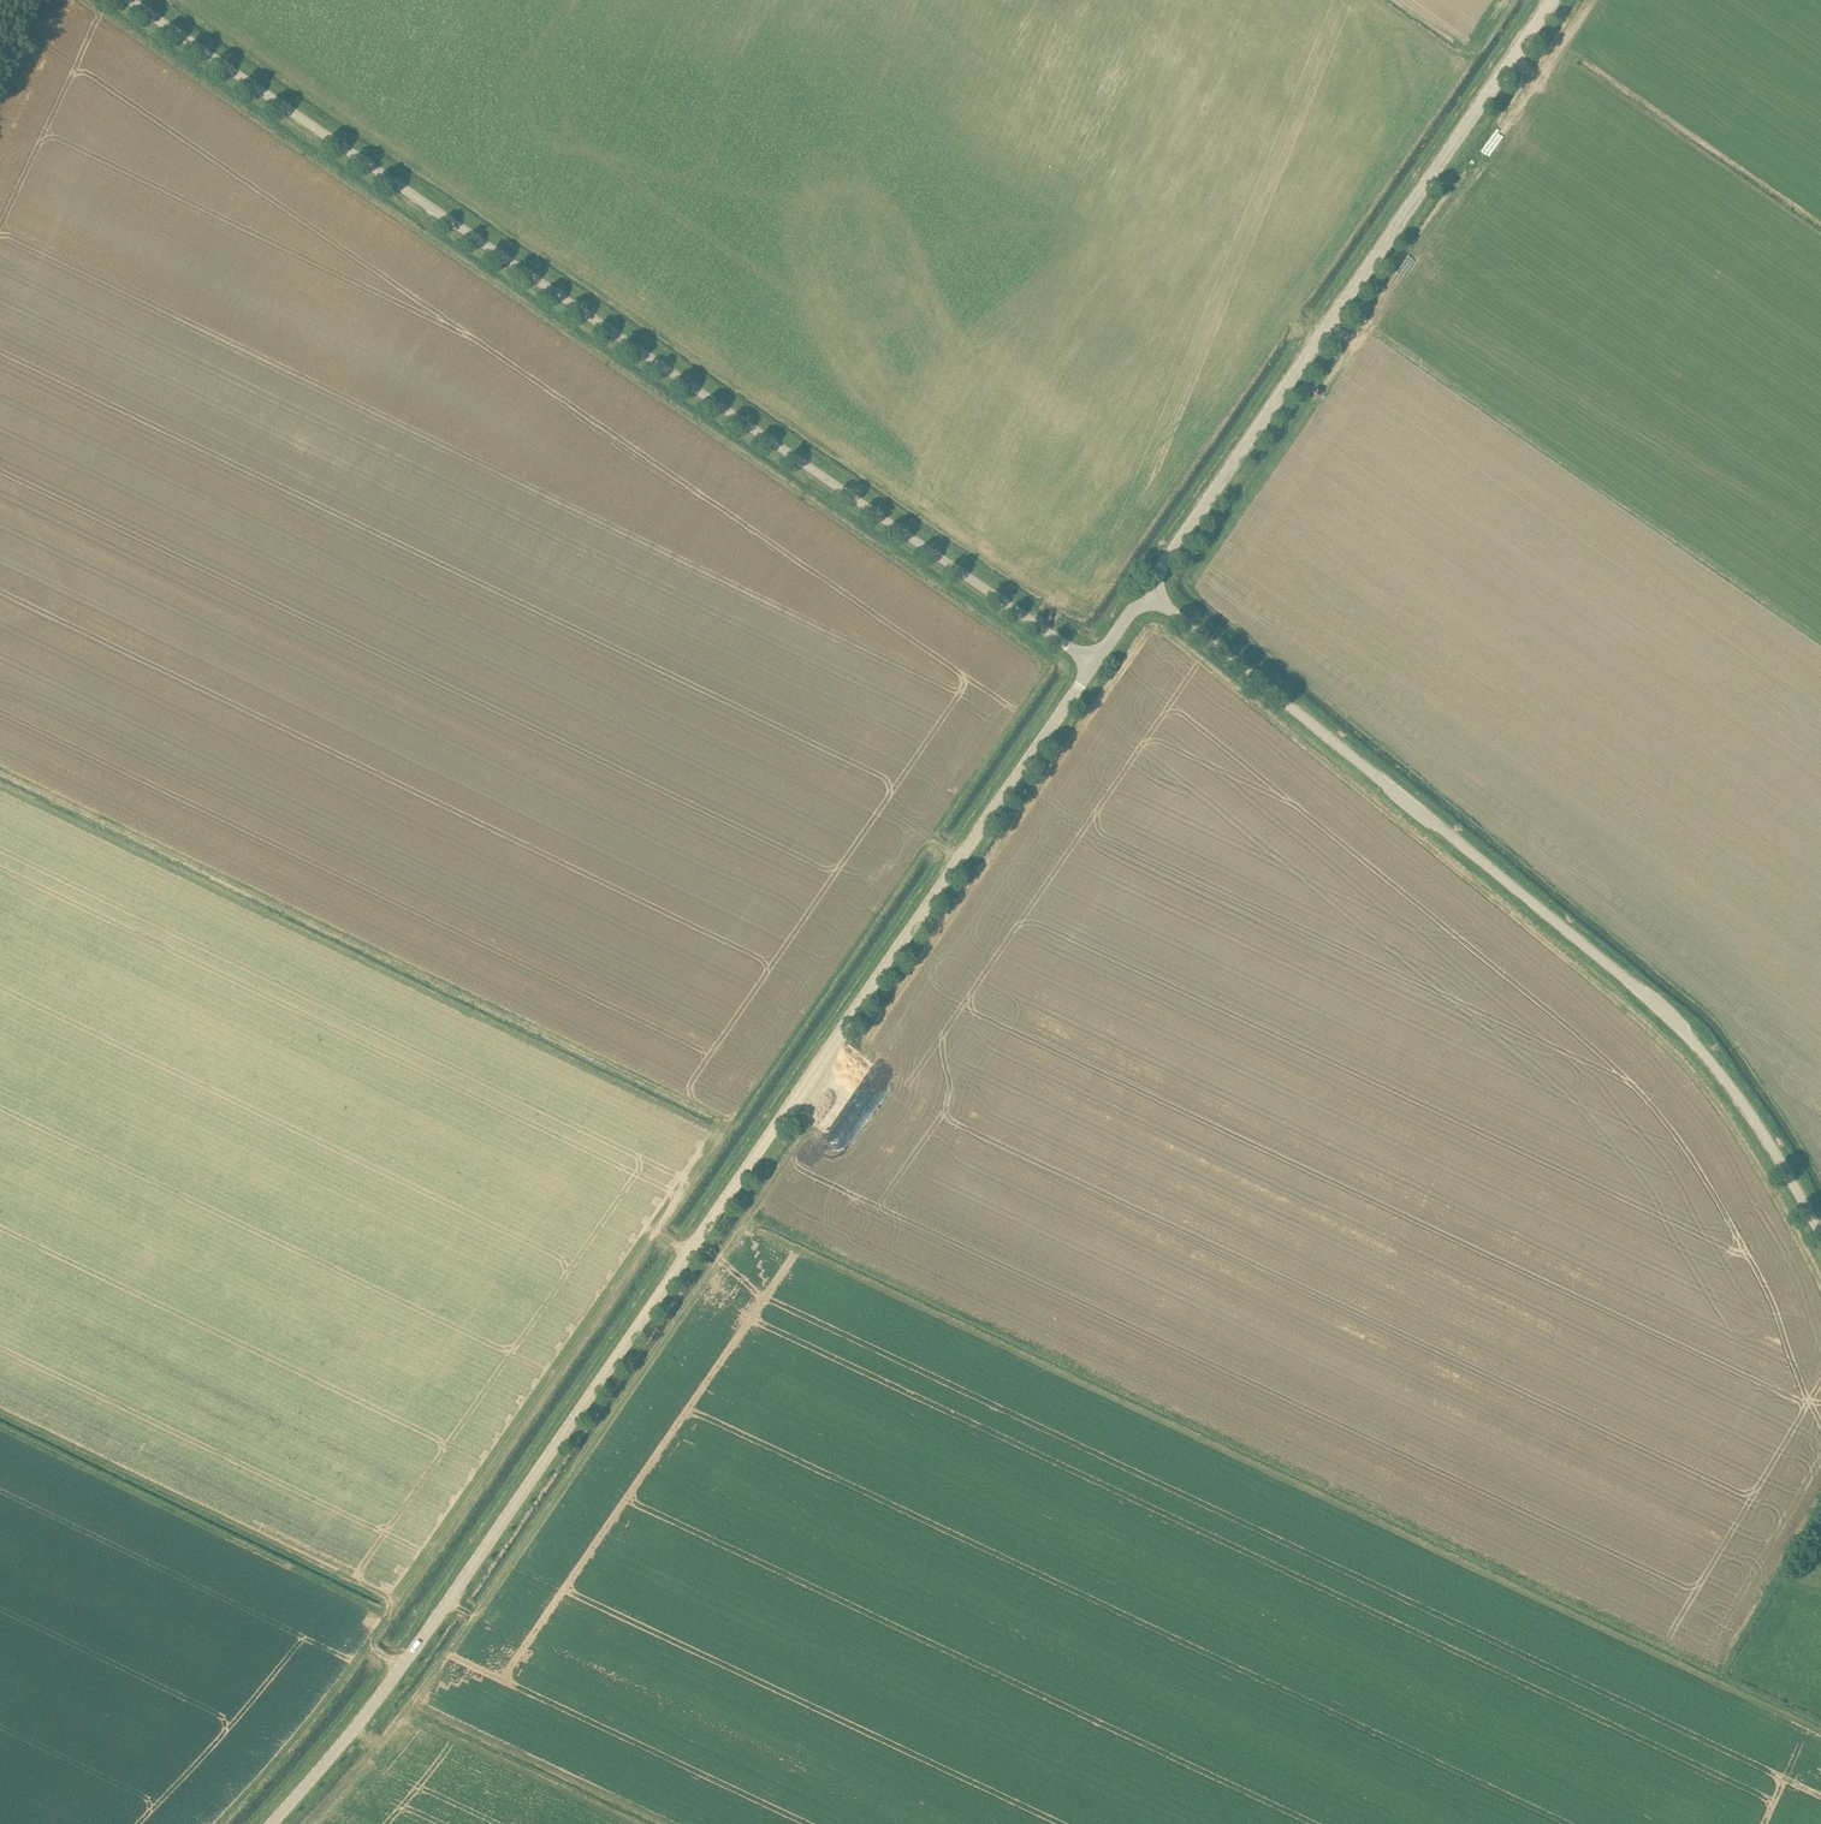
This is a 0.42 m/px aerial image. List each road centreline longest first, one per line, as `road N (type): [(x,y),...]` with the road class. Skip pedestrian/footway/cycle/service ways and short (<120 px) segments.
road 1 (unclassified): [(286,1823),(423,1656),(1099,663)]
road 2 (unclassified): [(1099,663),(140,0)]
road 3 (unclassified): [(1820,1236),(1747,1106),(1663,1009),(1489,874),(1151,585)]
road 4 (unclassified): [(1151,585),(1548,0)]

